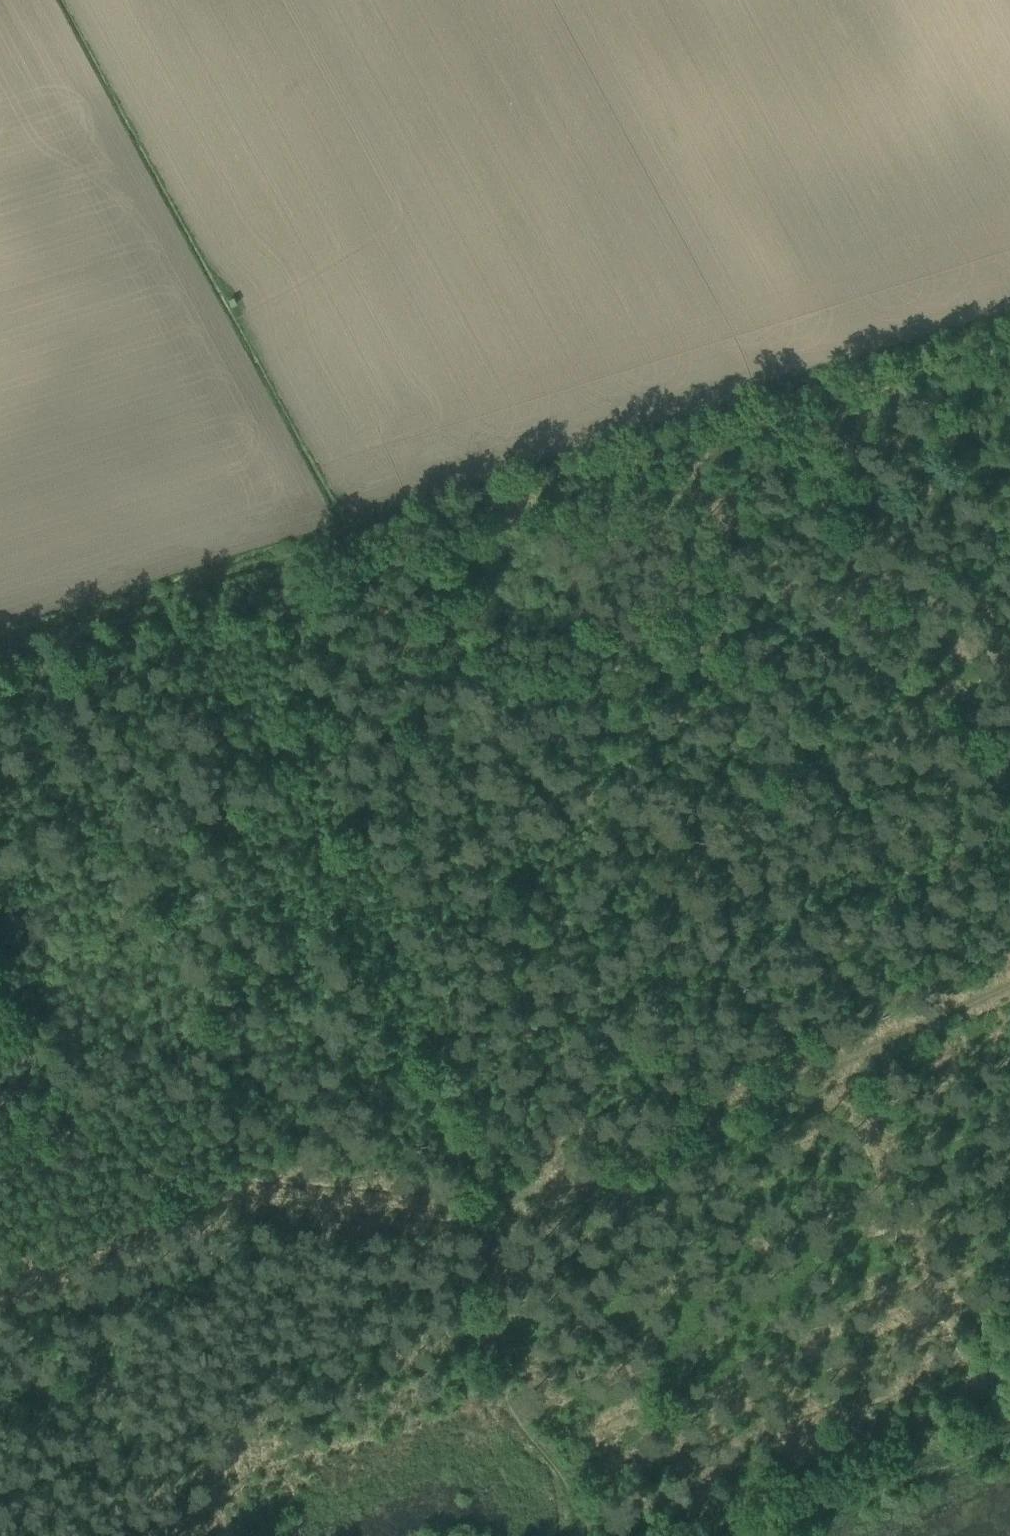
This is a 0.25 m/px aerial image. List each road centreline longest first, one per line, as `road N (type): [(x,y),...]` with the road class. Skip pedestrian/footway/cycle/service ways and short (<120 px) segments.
road 1 (track): [(0,649),(1009,336)]

